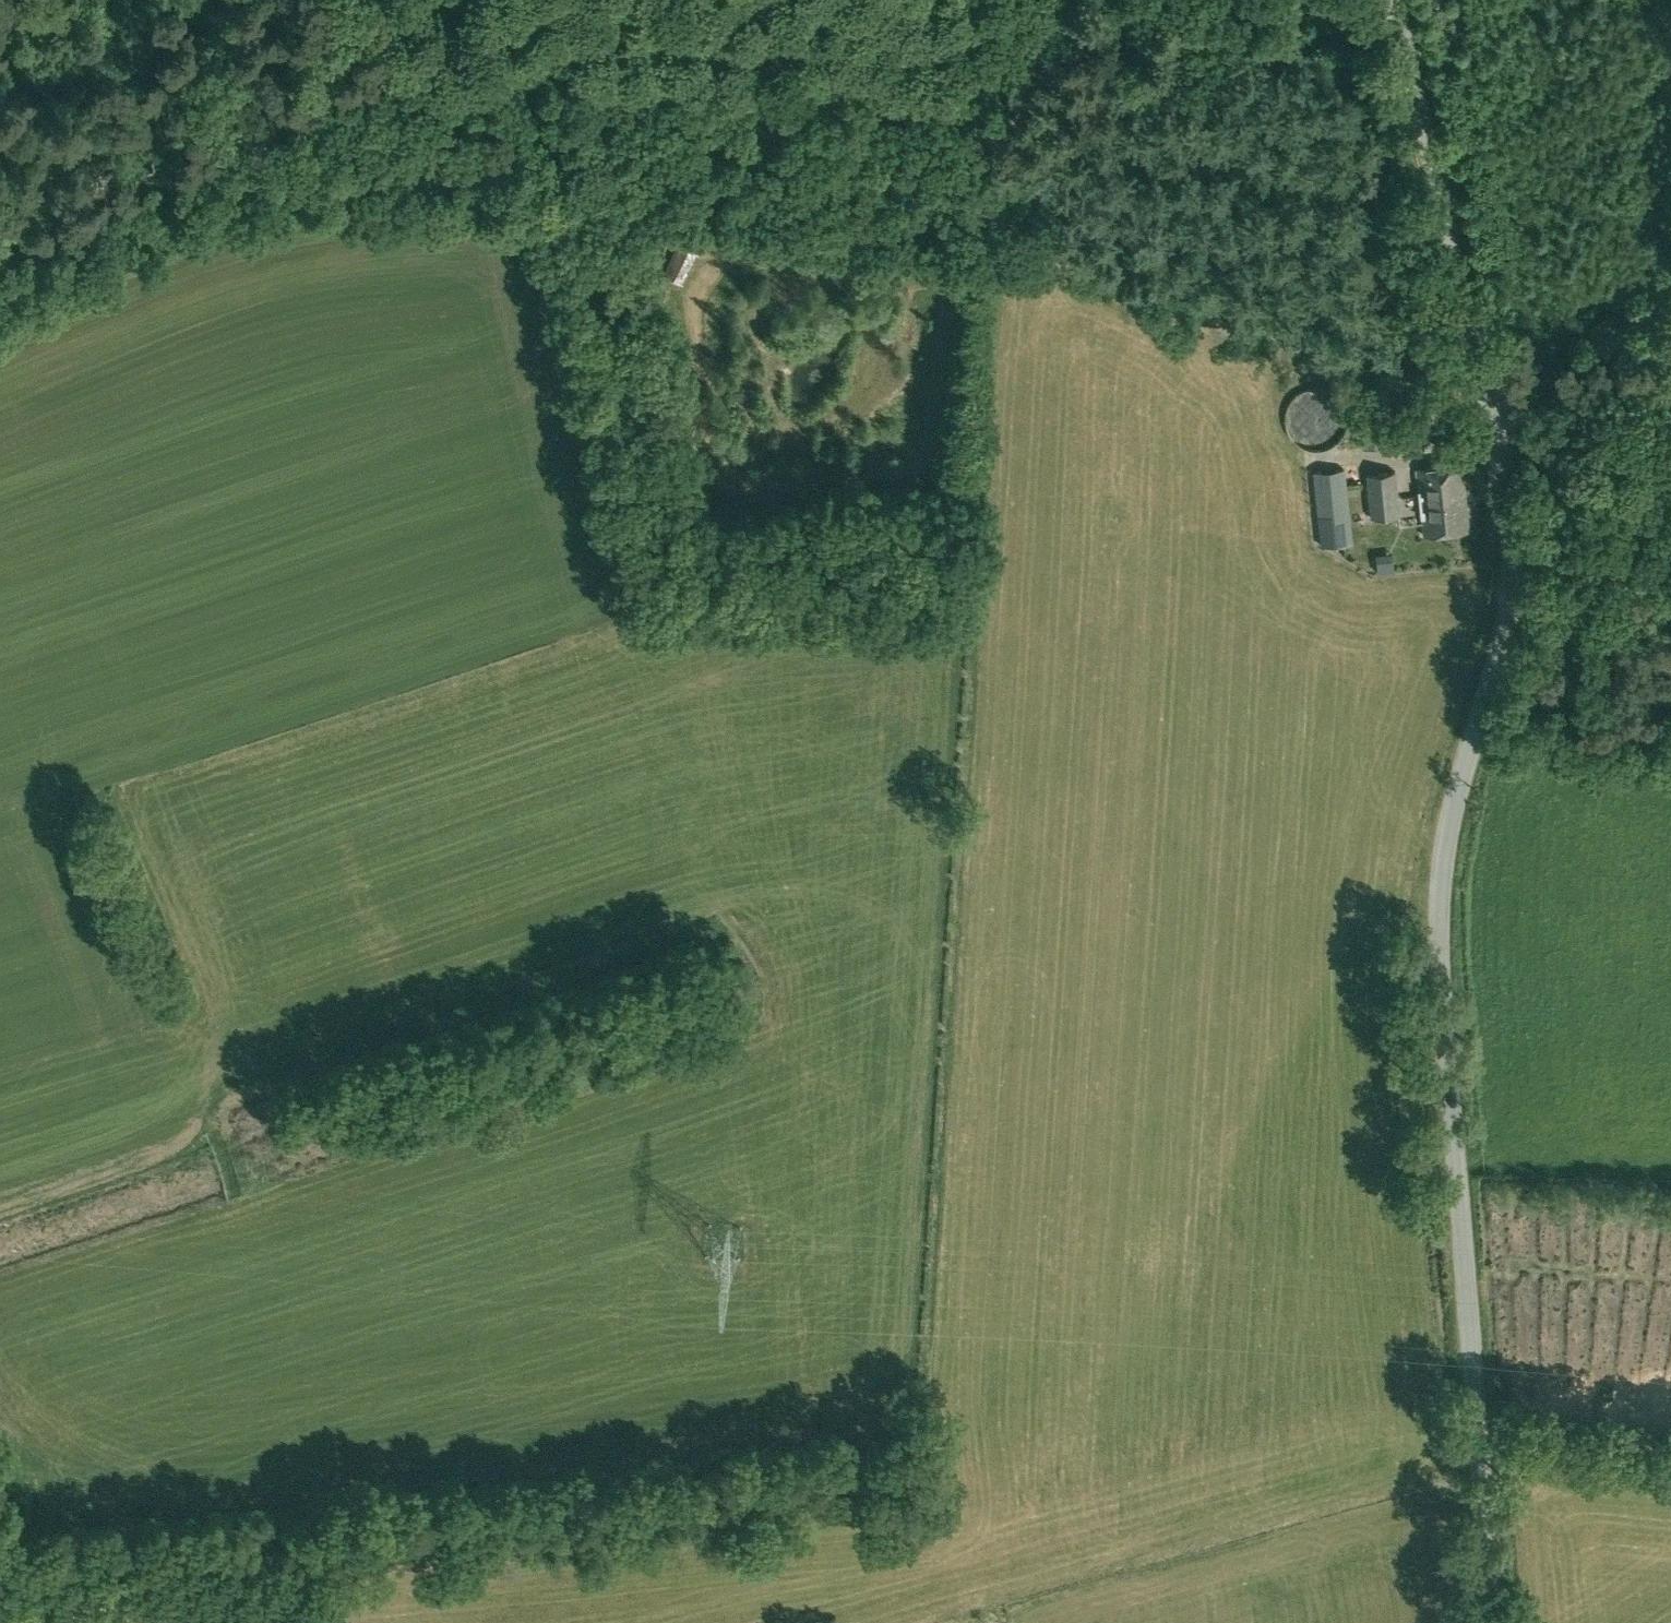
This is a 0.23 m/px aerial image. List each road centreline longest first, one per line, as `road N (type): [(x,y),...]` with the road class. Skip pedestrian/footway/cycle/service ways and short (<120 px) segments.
road 1 (unclassified): [(1493,1622),(1440,935),(1452,811),(1513,574),(1491,412)]
road 2 (unclassified): [(1491,412),(1394,0)]
road 3 (unclassified): [(1670,439),(1491,412)]

